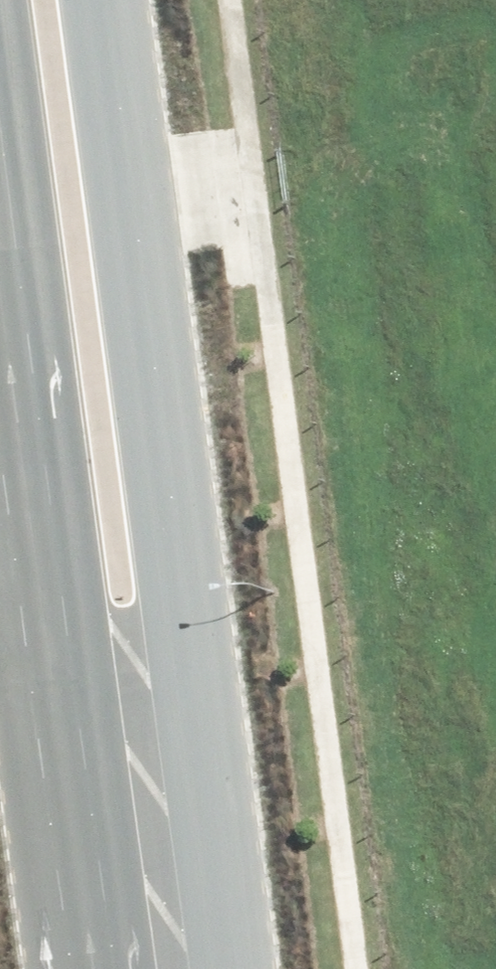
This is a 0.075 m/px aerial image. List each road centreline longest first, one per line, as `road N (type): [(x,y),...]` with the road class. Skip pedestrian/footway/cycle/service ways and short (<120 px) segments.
road 1 (tertiary): [(105,0),(188,590),(155,933)]
road 2 (tertiary): [(155,933),(45,611),(0,318)]

